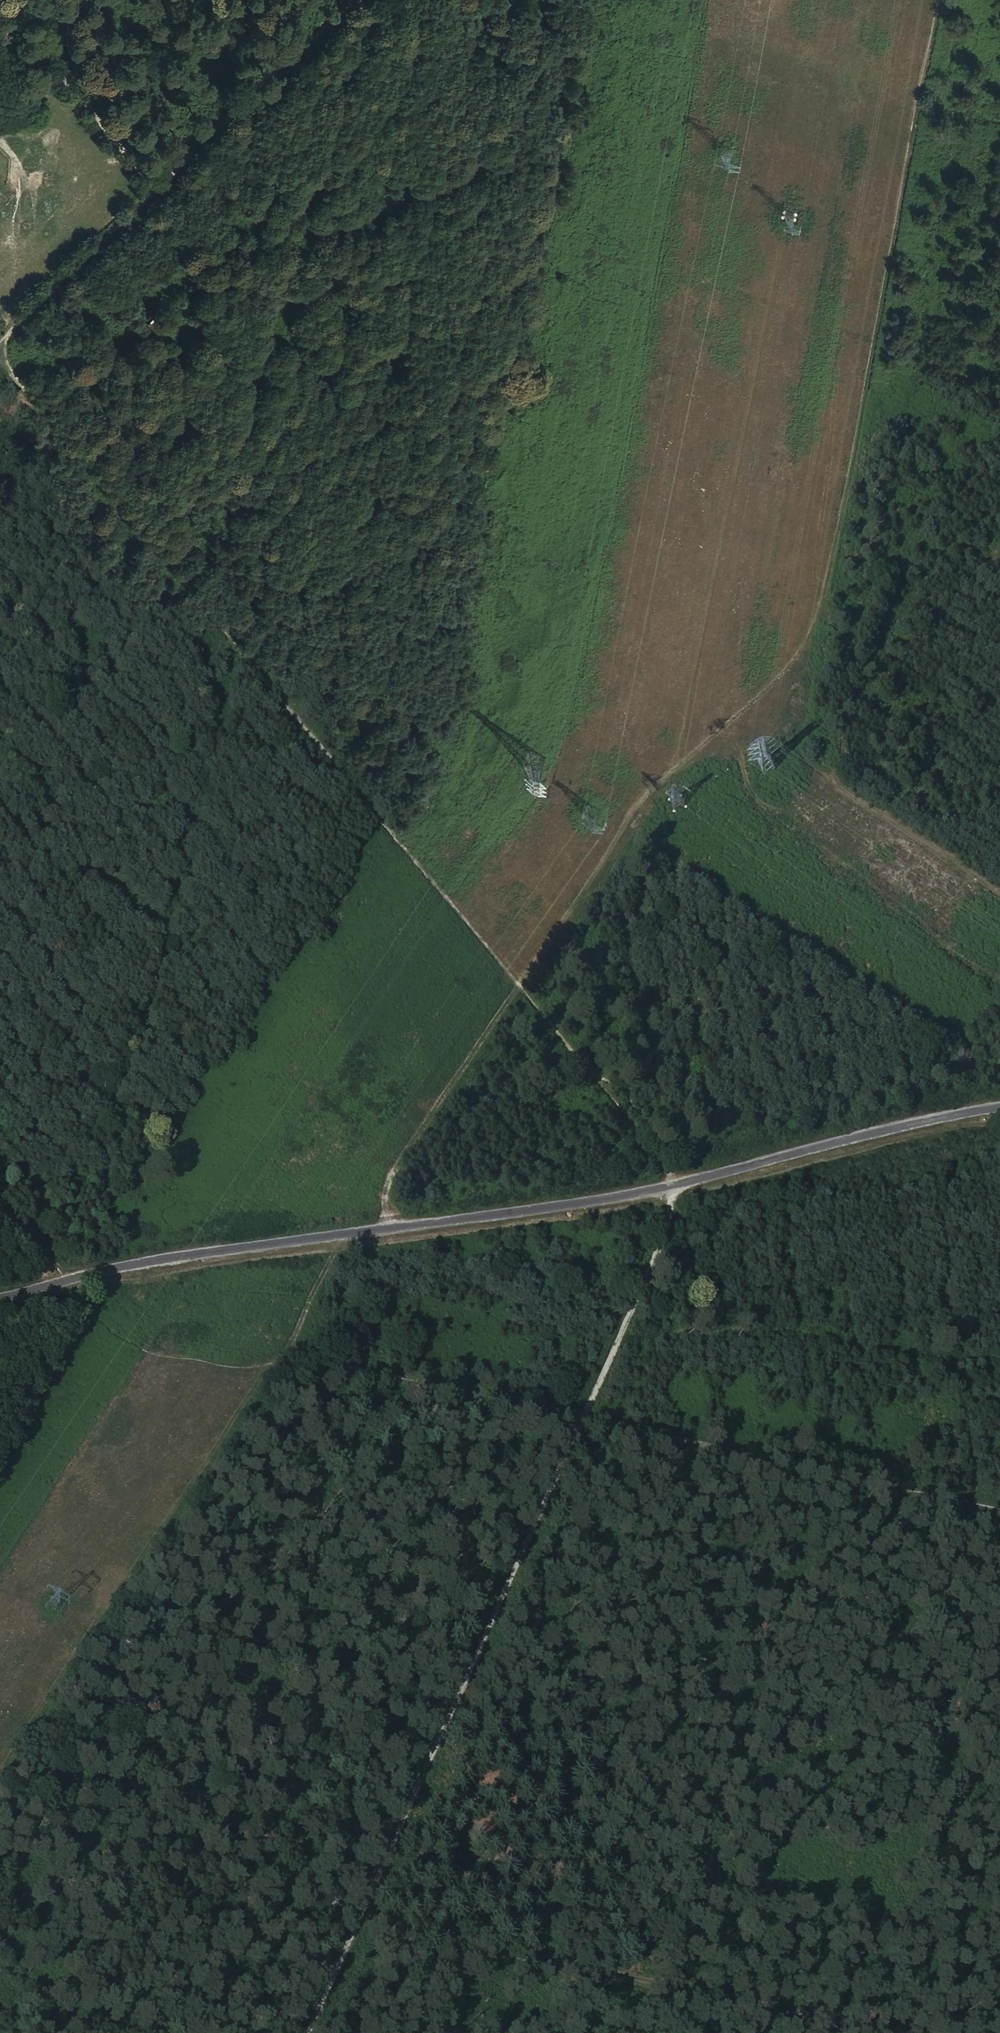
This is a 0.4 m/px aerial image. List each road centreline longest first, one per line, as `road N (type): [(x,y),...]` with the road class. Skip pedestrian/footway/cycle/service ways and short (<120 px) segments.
road 1 (track): [(0,349),(655,1155),(672,1186),(666,1230),(320,2032)]
road 2 (unclassified): [(0,1293),(216,1250),(580,1203),(999,1110)]
road 3 (track): [(0,332),(351,0)]
road 4 (unclassified): [(0,59),(54,58),(153,188)]

